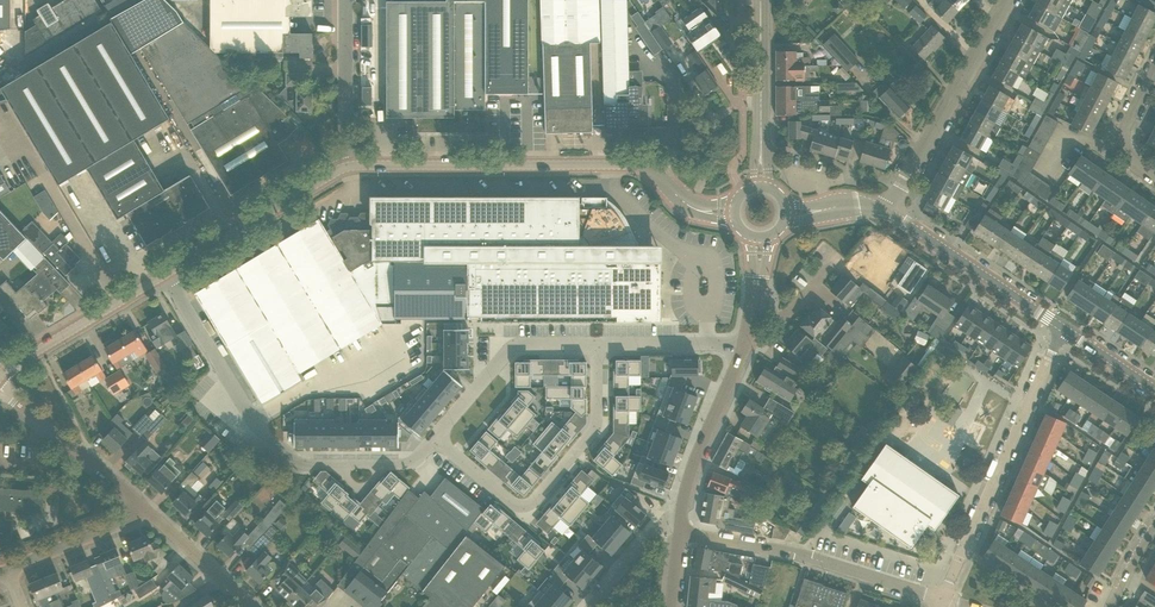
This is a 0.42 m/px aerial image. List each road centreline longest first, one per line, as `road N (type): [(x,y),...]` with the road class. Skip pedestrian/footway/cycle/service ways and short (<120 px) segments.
road 1 (tertiary): [(695,209),(631,167),(350,166)]
road 2 (residential): [(439,440),(523,510),(596,425),(601,344)]
road 3 (residential): [(1063,332),(943,598)]
road 4 (residential): [(943,598),(795,554),(681,536)]
road 5 (residential): [(333,462),(295,460),(265,435),(168,271)]
road 6 (residential): [(890,211),(1008,0)]
road 7 (tertiary): [(1063,332),(890,211)]
road 8 (tertiary): [(350,166),(168,271)]
road 9 (residential): [(601,344),(506,348),(439,440)]
road 10 (tertiary): [(168,271),(40,346),(0,380)]
road 11 (residential): [(147,511),(0,390)]
road 12 (residential): [(683,520),(687,491),(746,344)]
road 13 (unclassified): [(350,166),(347,0)]
road 14 (tertiary): [(760,154),(761,0)]
road 15 (residential): [(5,570),(147,511)]
road 16 (residential): [(746,344),(601,344)]
road 17 (residential): [(251,606),(147,511)]
road 18 (residential): [(588,606),(655,526),(683,520)]
road 19 (residential): [(1154,177),(1126,146),(1154,72)]

